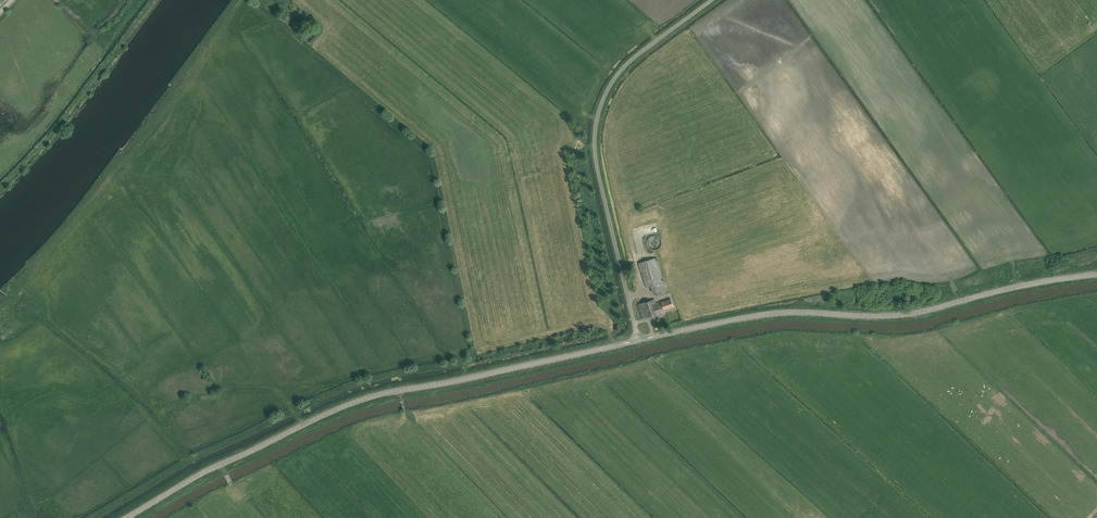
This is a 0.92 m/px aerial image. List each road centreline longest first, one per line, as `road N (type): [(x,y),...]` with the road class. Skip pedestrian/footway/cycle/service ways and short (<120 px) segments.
road 1 (unclassified): [(125,517),(347,404),(638,339)]
road 2 (unclassified): [(638,339),(774,313),(905,314),(1096,275)]
road 3 (unclassified): [(638,339),(596,164),(596,123),(628,63),(712,0)]

